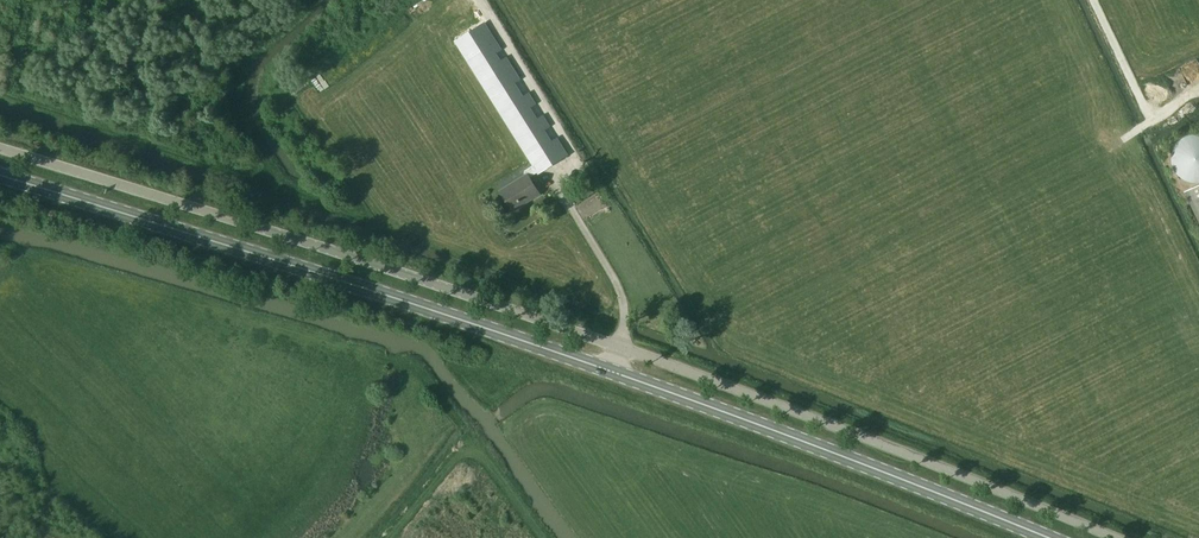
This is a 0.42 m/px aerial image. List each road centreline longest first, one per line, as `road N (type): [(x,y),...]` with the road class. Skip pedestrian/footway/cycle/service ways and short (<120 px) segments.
road 1 (unclassified): [(1108,537),(619,345),(0,149)]
road 2 (primary): [(1047,537),(611,371),(0,175)]
road 3 (track): [(390,227),(0,87)]
road 4 (track): [(1198,91),(1155,121),(1096,0)]

